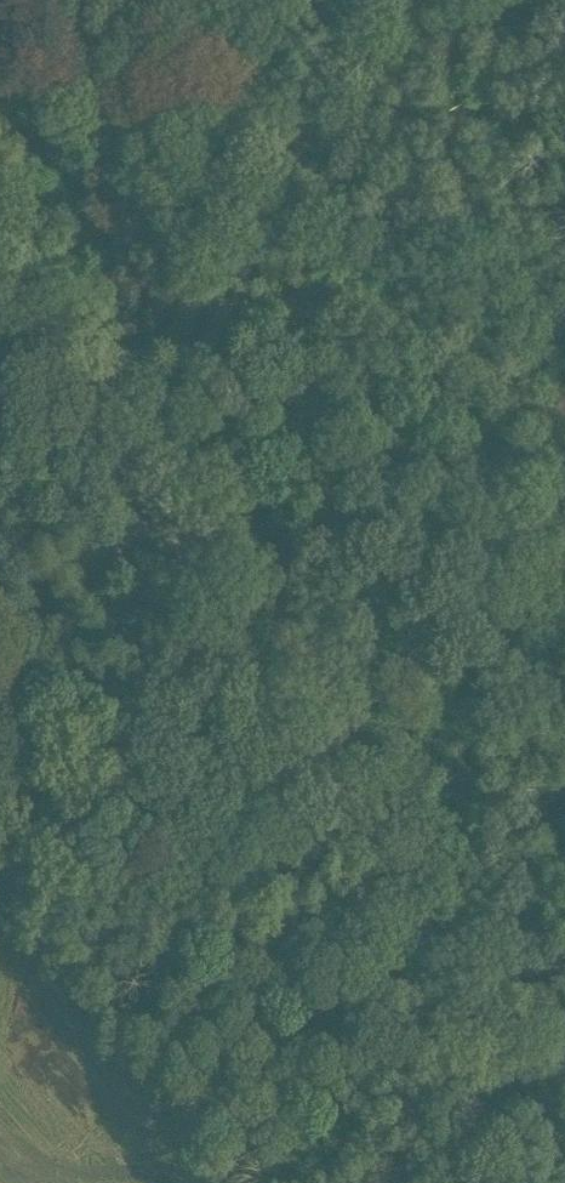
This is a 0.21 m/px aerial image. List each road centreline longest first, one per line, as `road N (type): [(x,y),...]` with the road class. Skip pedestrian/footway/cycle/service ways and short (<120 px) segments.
road 1 (unclassified): [(564,1151),(143,488)]
road 2 (unclassified): [(143,488),(362,0)]
road 3 (unclassified): [(0,791),(143,488)]
road 4 (unclassified): [(143,488),(0,263)]

